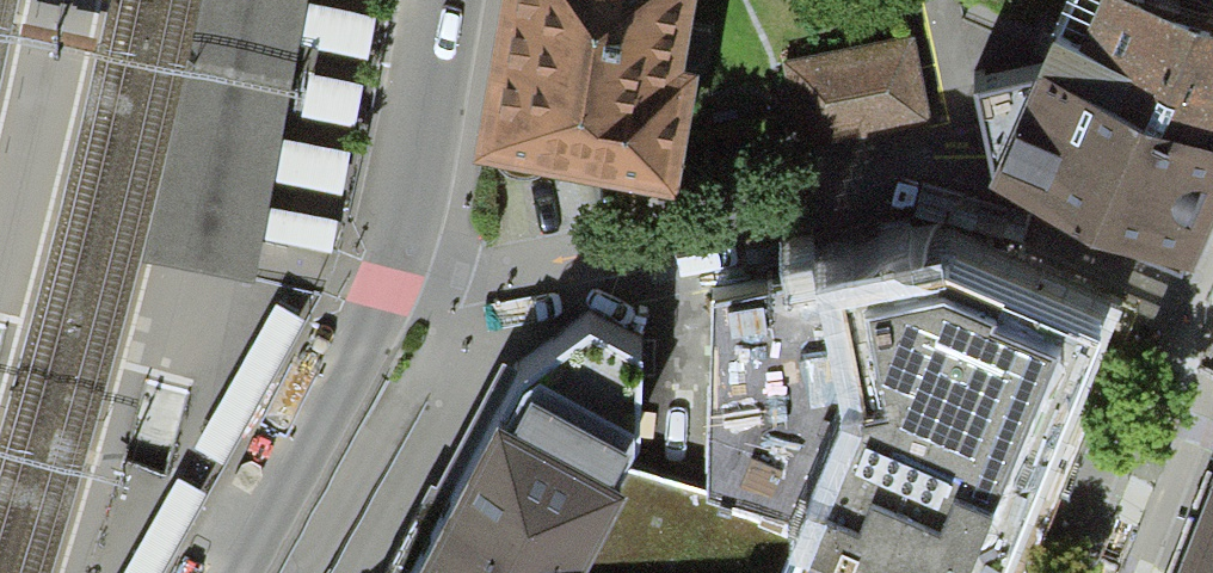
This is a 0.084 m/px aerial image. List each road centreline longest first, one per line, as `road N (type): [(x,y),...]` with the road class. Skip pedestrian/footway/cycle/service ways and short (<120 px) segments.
road 1 (residential): [(447,0),(387,261),(215,572)]

